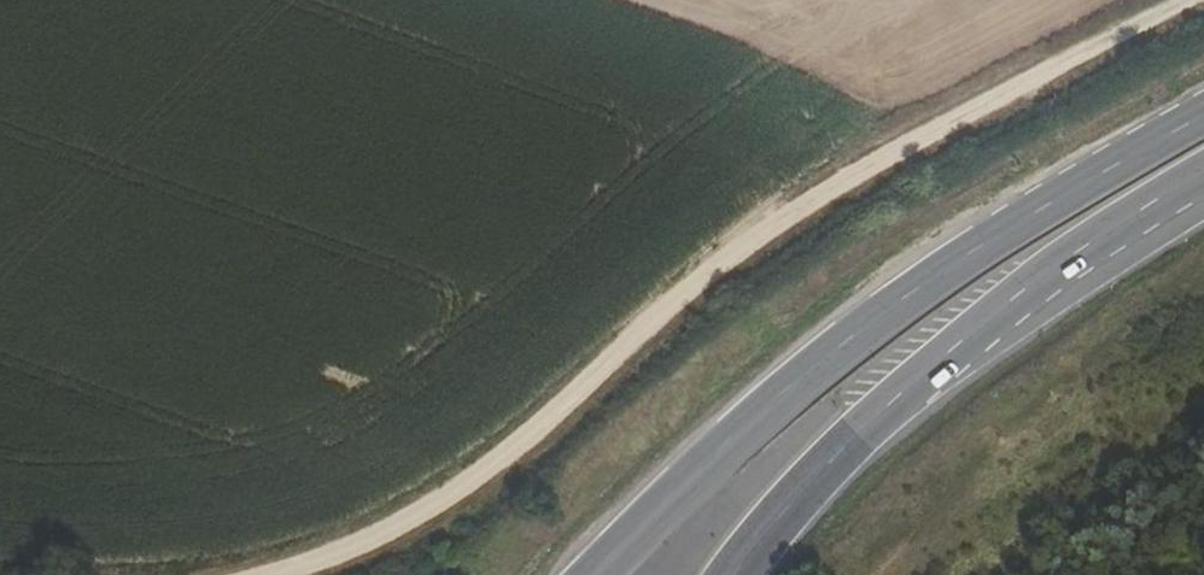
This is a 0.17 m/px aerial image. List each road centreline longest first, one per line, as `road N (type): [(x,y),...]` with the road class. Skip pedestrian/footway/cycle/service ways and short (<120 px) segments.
road 1 (track): [(1194,0),(823,199),(459,493),(337,561),(290,574)]
road 2 (primary): [(1203,116),(974,251),(848,342),(728,442),(595,574)]
road 3 (primary): [(736,574),(838,456),(955,348),(1082,251),(1203,173)]

